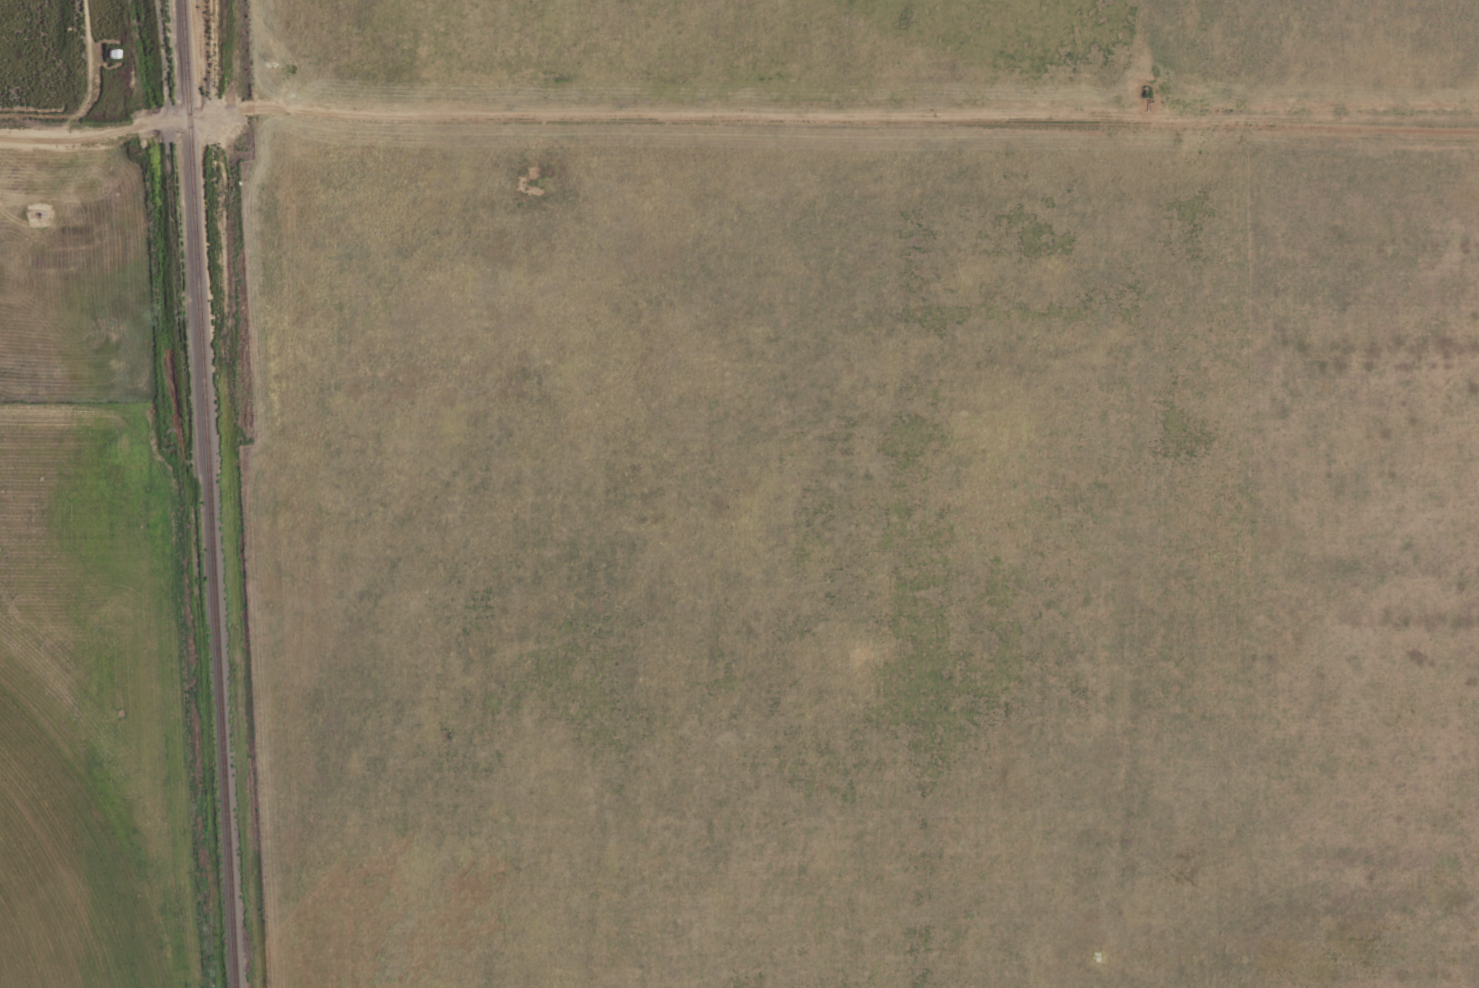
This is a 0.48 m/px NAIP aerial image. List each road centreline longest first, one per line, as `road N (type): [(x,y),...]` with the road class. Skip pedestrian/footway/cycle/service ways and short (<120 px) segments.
road 1 (track): [(1478,133),(1166,120),(252,110),(192,124)]
road 2 (residential): [(0,124),(192,124)]

